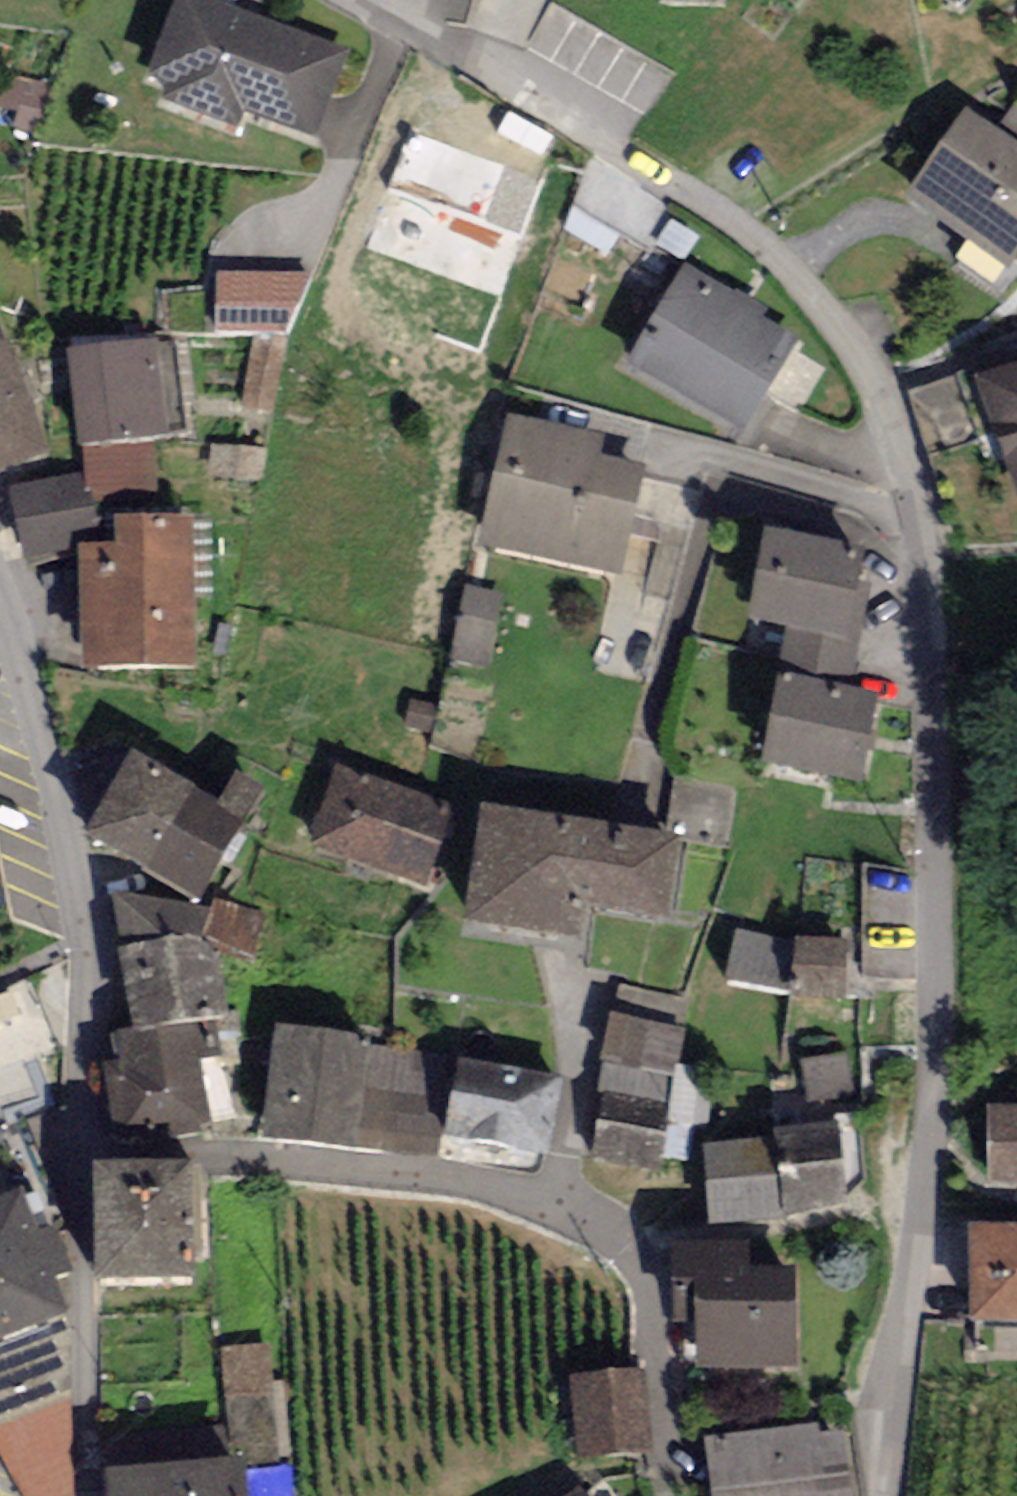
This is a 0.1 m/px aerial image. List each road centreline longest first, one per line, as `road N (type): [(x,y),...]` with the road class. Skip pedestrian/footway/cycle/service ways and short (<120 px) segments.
road 1 (residential): [(362,0),(716,210),(771,252),(850,343),(906,476),(926,576),(935,1107),(889,1495)]
road 2 (residential): [(82,1158),(259,1160),(493,1188),(541,1205),(592,1228),(636,1266),(647,1295),(658,1407)]
road 3 (residential): [(0,601),(48,767),(79,927),(82,1158)]
road 4 (residential): [(82,1158),(82,1495)]

